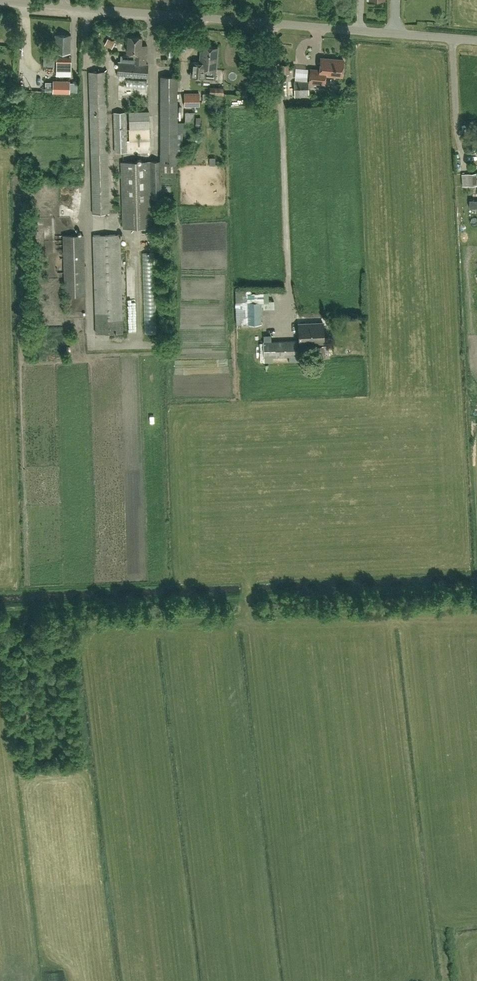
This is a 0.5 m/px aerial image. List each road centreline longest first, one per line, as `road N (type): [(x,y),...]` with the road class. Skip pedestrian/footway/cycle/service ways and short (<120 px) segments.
road 1 (unclassified): [(476,41),(0,1)]

